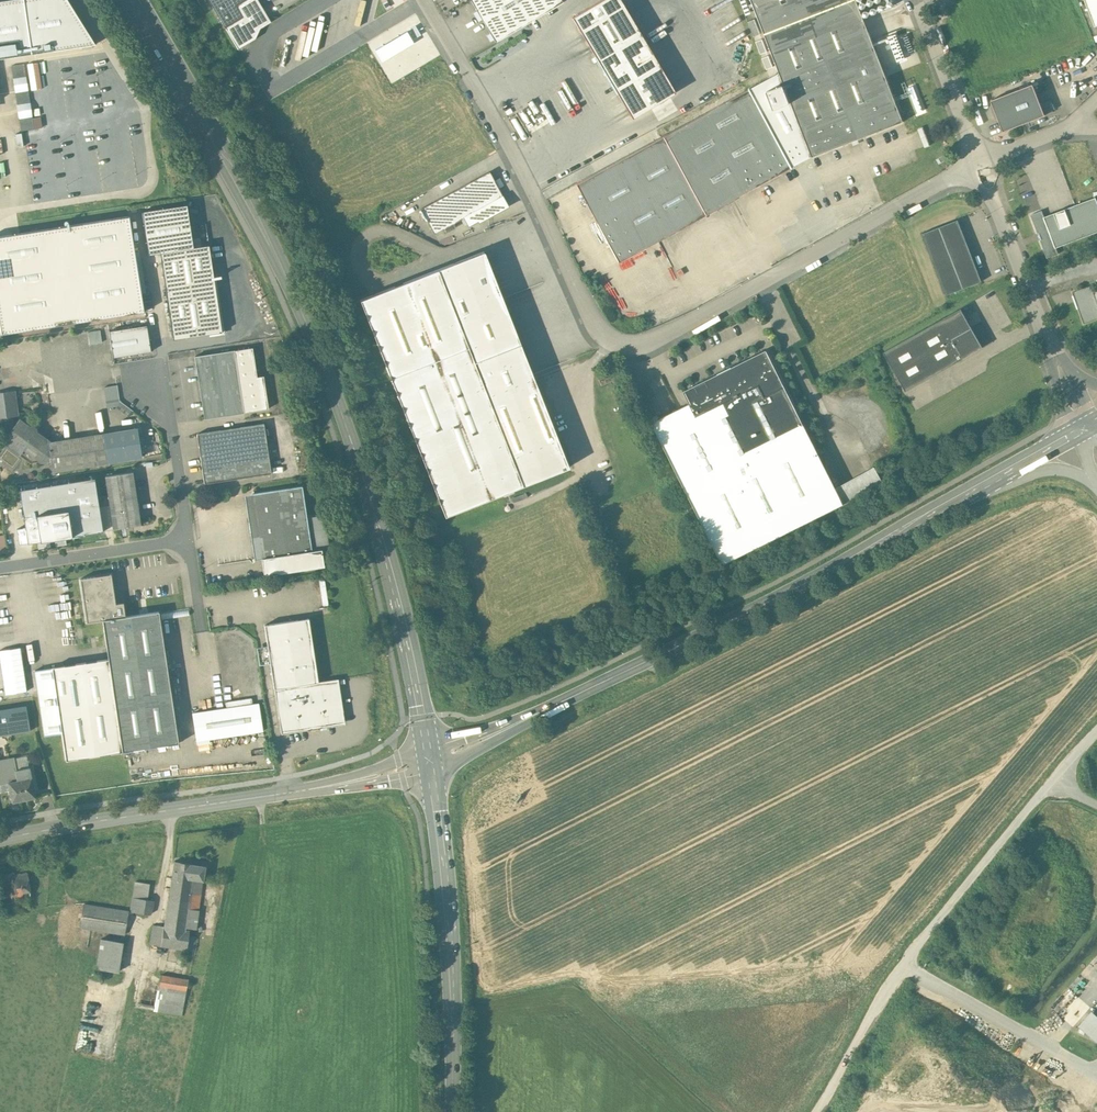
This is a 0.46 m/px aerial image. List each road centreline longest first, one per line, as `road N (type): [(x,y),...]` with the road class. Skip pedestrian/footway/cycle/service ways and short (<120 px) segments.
road 1 (secondary): [(137,0),(256,211),(341,396),(401,607),(430,759)]
road 2 (residential): [(424,0),(588,312),(605,336),(628,344),(651,342),(981,165)]
road 3 (secondary): [(430,759),(689,641),(1086,424)]
road 4 (tertiary): [(0,841),(317,788),(430,759)]
road 5 (secondary): [(430,759),(452,923),(455,1111)]
road 6 (unclassified): [(902,965),(1096,732)]
road 7 (residential): [(1086,424),(981,165)]
road 8 (unclassified): [(0,570),(188,538)]
road 9 (residential): [(981,165),(918,0)]
road 10 (track): [(813,1111),(902,965)]
road 11 (unclassified): [(188,538),(173,431),(152,388)]
road 12 (residential): [(981,165),(1096,118)]

